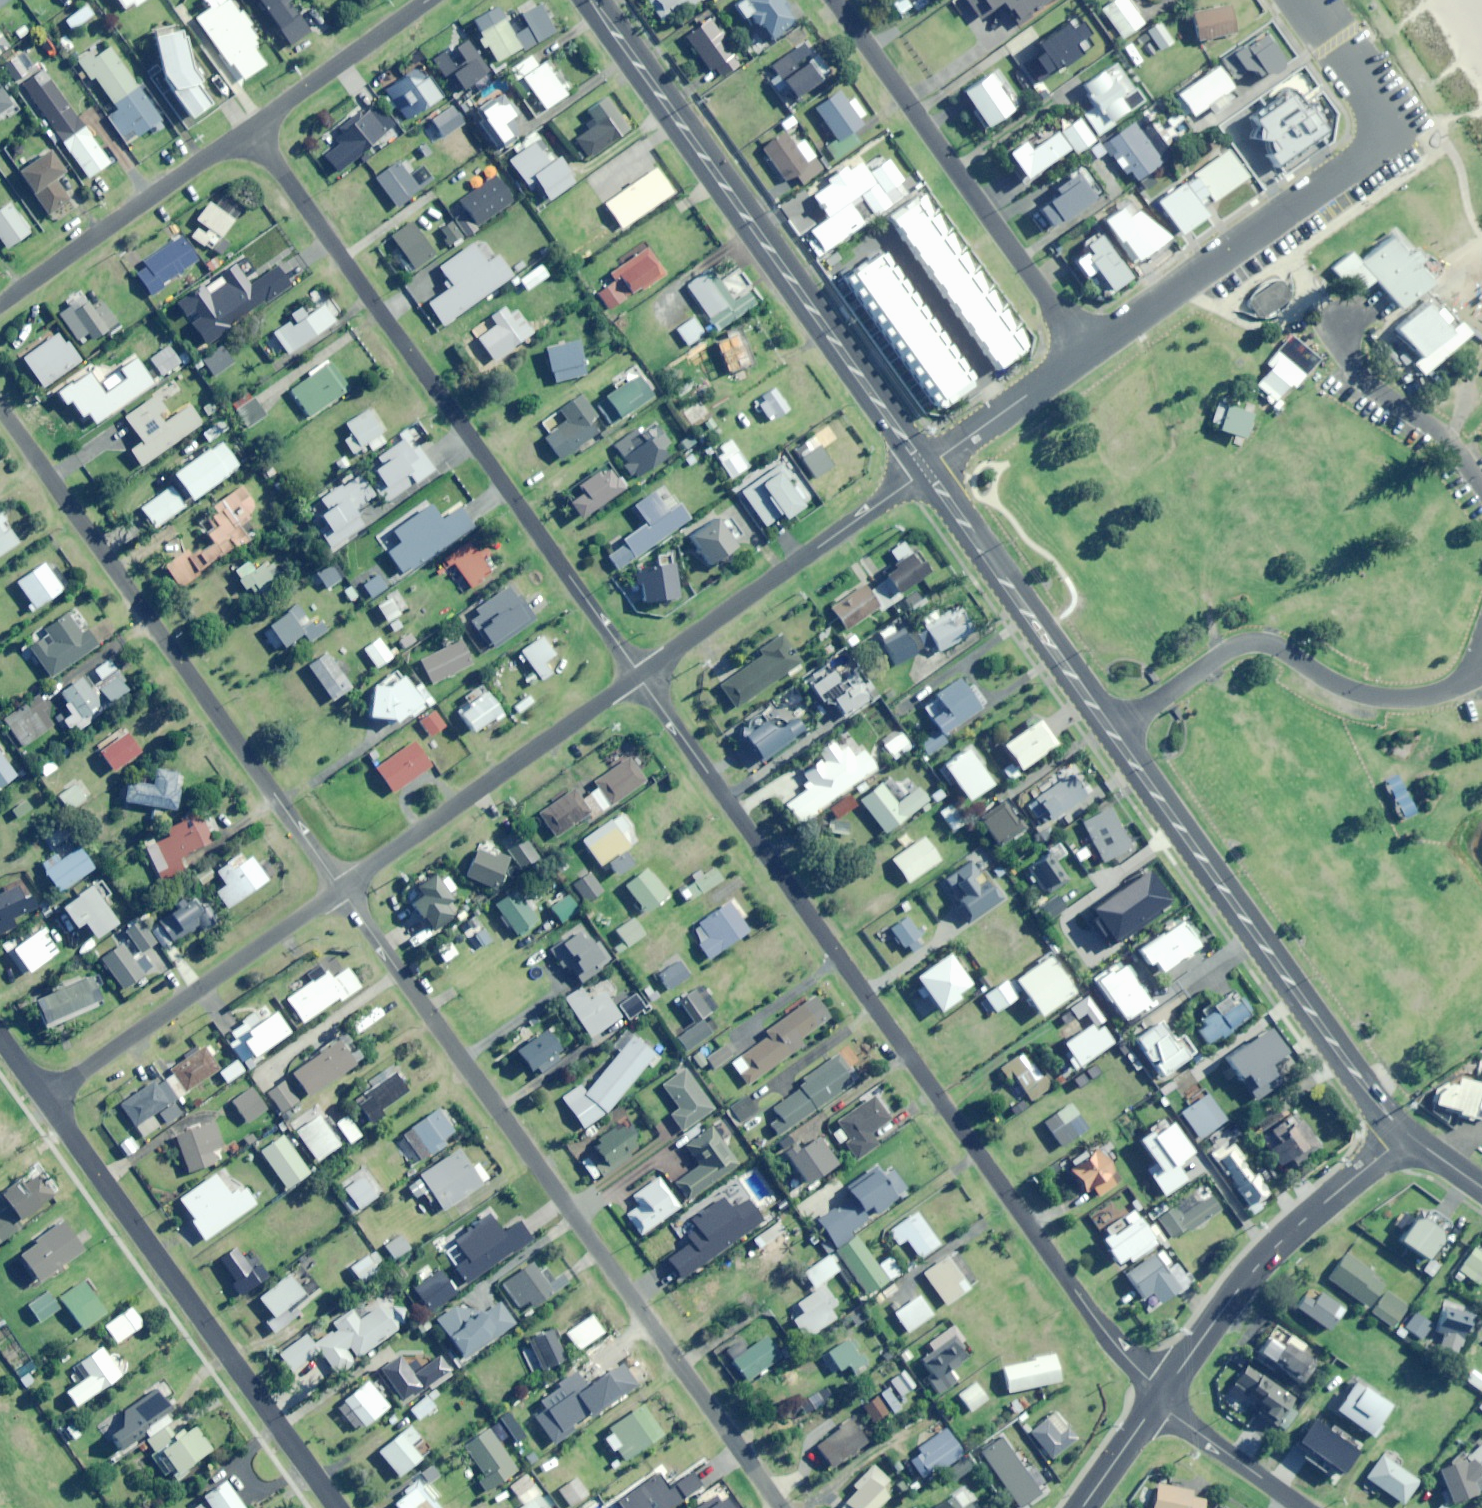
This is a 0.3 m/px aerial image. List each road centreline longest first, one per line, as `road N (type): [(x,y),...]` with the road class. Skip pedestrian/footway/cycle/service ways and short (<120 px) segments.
road 1 (residential): [(639,674),(1102,1328),(1162,1396)]
road 2 (tertiary): [(926,470),(1406,1134)]
road 3 (residential): [(343,890),(782,1507)]
road 4 (residential): [(252,130),(639,674)]
road 5 (residential): [(0,406),(343,890)]
road 6 (tertiary): [(592,0),(926,470)]
road 7 (residential): [(1085,348),(1382,141),(1384,108),(1309,0)]
road 8 (residential): [(46,1103),(336,1507)]
road 9 (residential): [(1085,348),(836,0)]
road 10 (residential): [(343,890),(639,674)]
road 11 (residential): [(46,1103),(343,890)]
road 12 (tertiary): [(1162,1396),(1261,1261),(1406,1134)]
road 13 (residential): [(639,674),(926,470)]
road 14 (residential): [(252,130),(0,308)]
road 15 (residential): [(430,0),(252,130)]
road 16 (residential): [(926,470),(1085,348)]
road 17 (residential): [(1304,1507),(1172,1413),(1162,1396)]
road 18 (tertiary): [(1082,1507),(1162,1396)]

